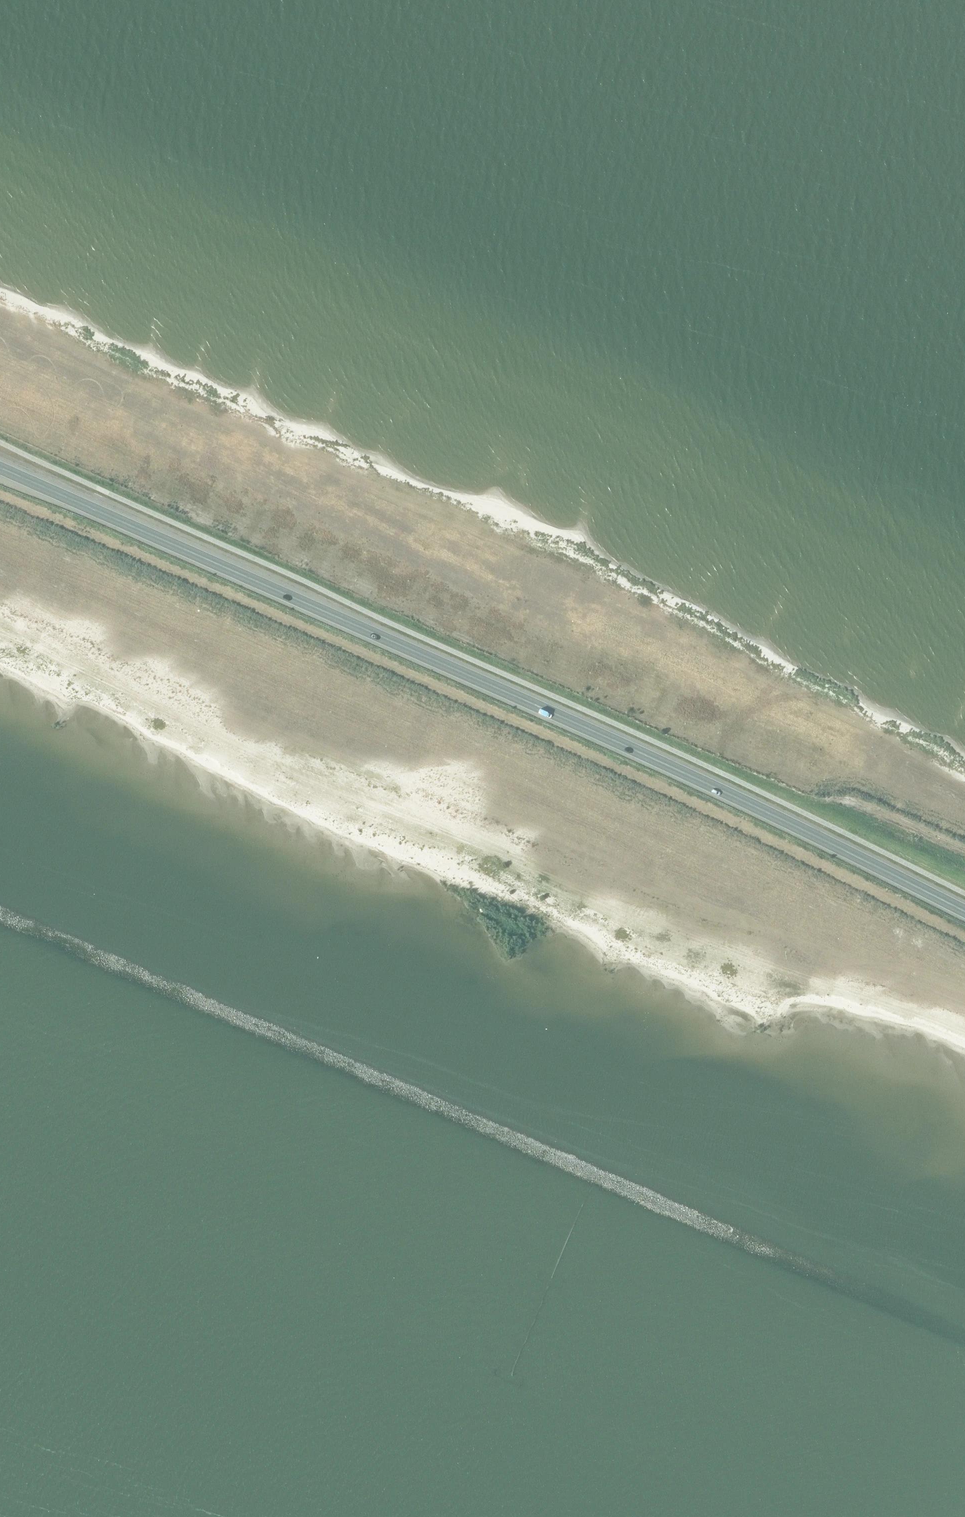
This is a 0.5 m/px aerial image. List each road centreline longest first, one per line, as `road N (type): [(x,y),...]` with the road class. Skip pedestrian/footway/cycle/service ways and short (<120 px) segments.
road 1 (trunk): [(964,912),(705,782),(0,465)]

